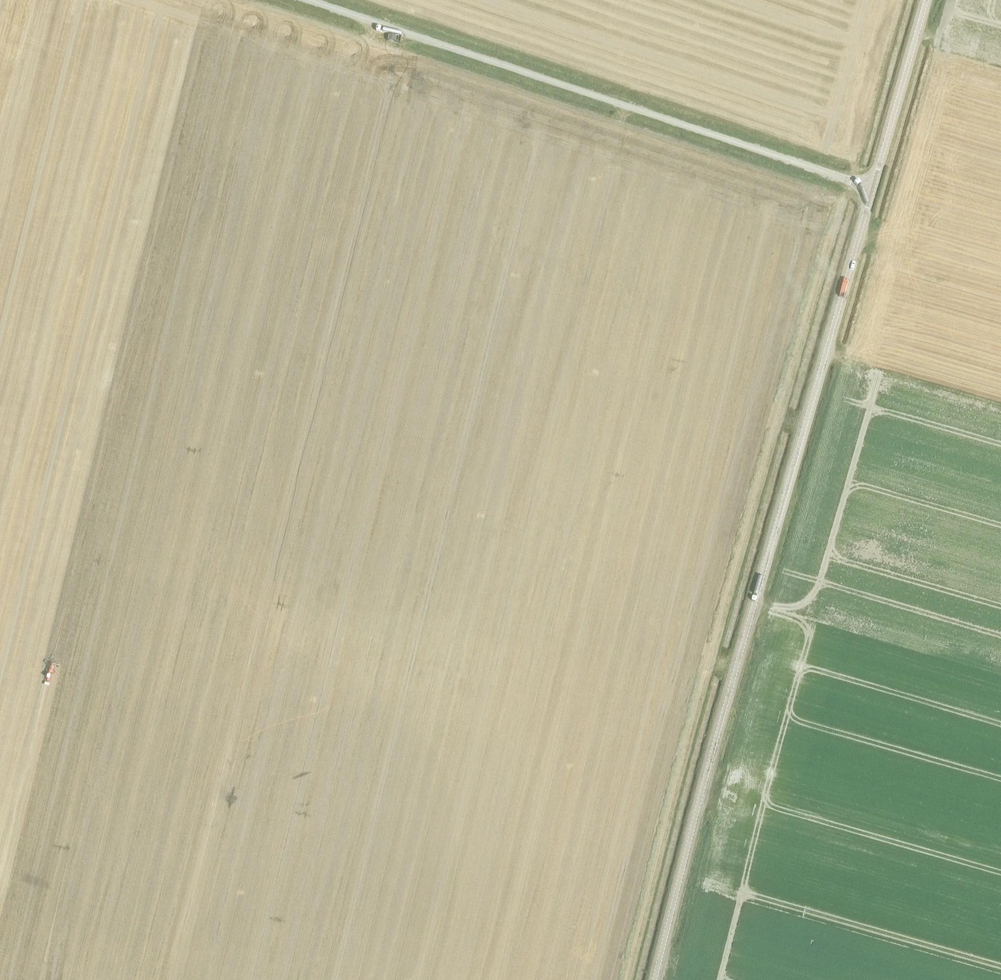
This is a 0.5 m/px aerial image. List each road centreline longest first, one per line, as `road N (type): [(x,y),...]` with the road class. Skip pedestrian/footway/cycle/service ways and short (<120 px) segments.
road 1 (unclassified): [(654,979),(873,187)]
road 2 (unclassified): [(873,187),(308,0)]
road 3 (unclassified): [(873,187),(926,0)]

